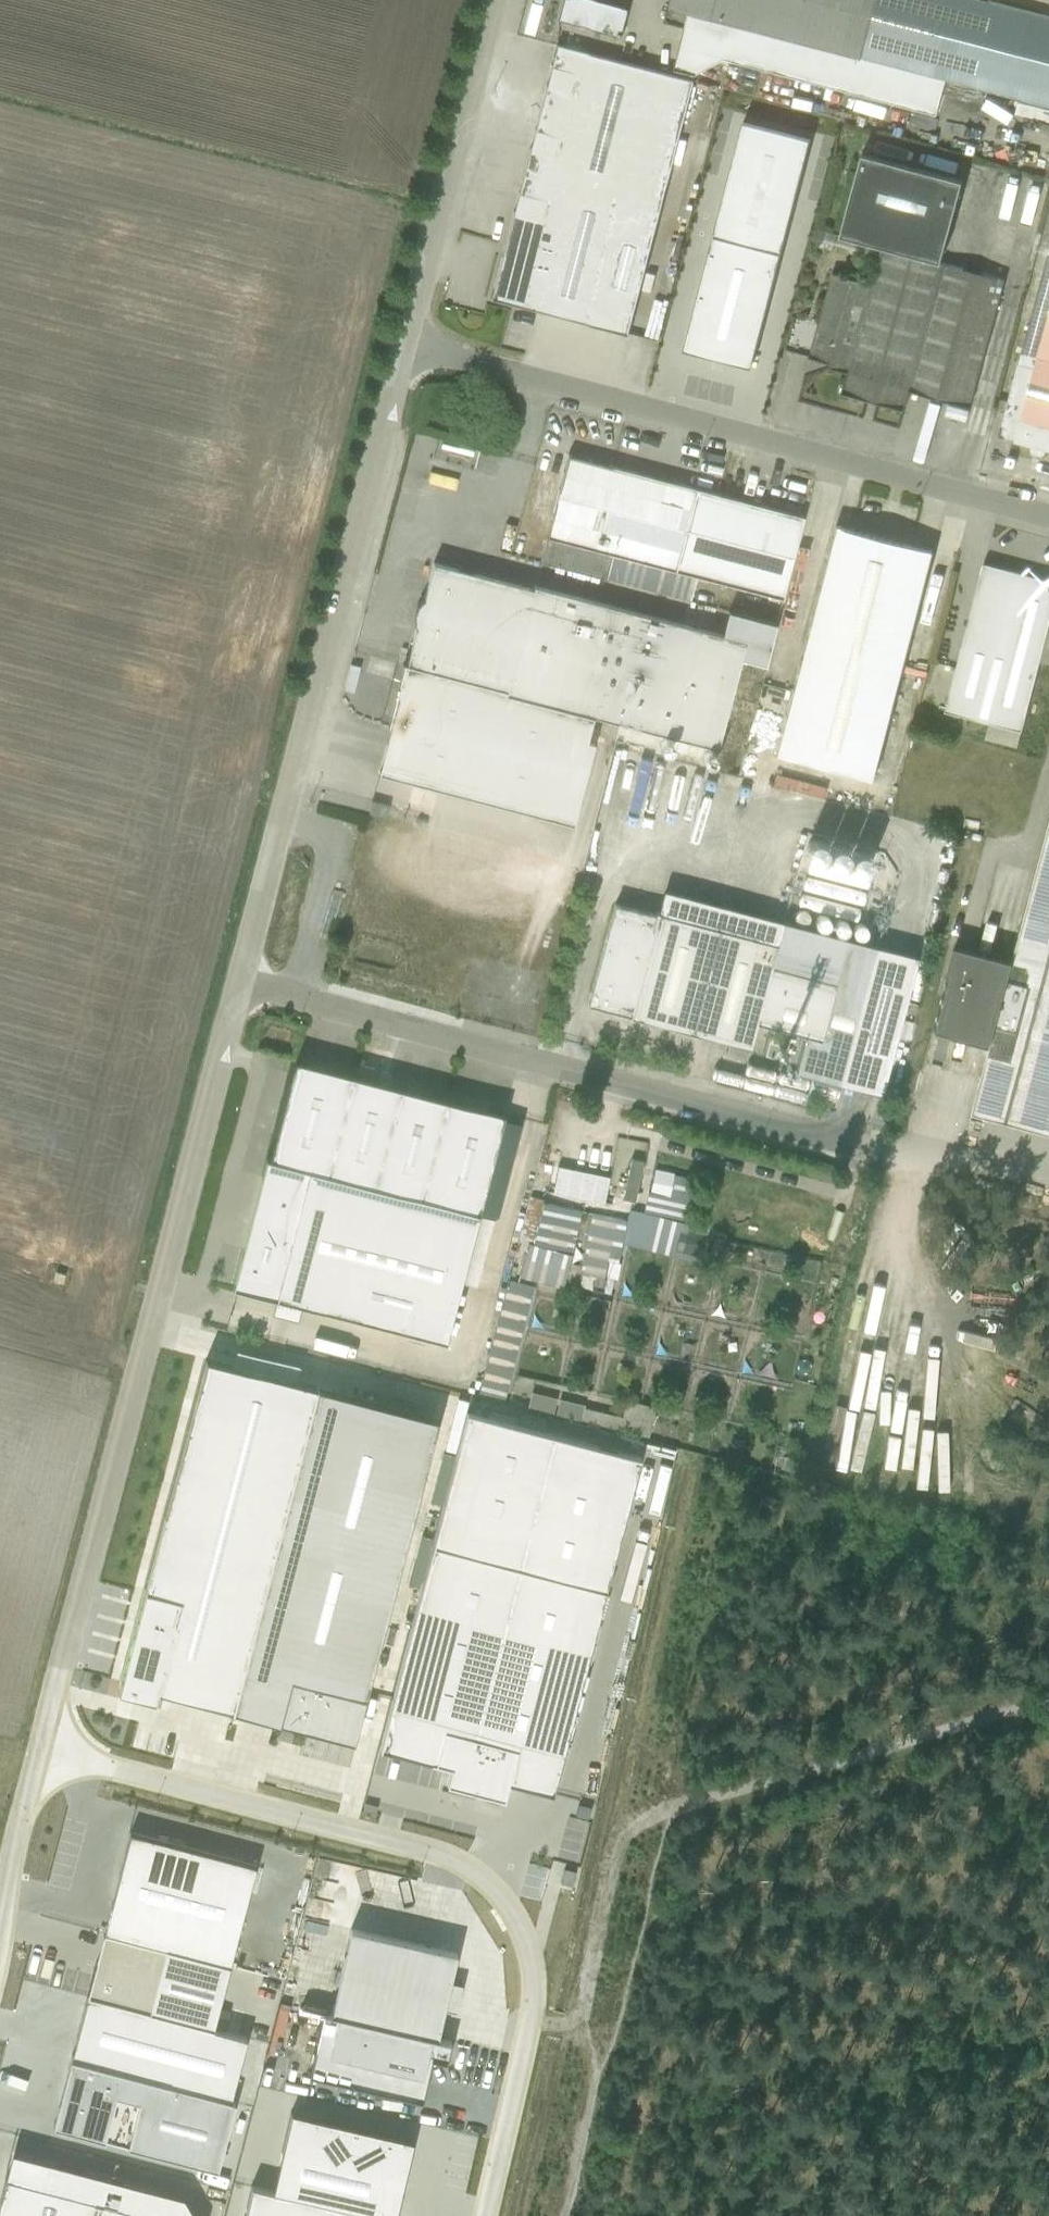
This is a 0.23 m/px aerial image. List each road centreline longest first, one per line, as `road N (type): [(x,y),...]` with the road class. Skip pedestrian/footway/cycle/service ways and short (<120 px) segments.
road 1 (unclassified): [(482,2215),(531,1985),(517,1921),(494,1891),(466,1867),(419,1847),(37,1749)]
road 2 (unclassified): [(37,1749),(239,981)]
road 3 (track): [(526,2020),(576,2032),(611,1854),(635,1820),(1048,1698)]
road 4 (unclassified): [(405,344),(1048,518)]
road 5 (unclassified): [(239,981),(405,344)]
road 6 (unclassified): [(239,981),(839,1140)]
road 7 (unclassified): [(405,344),(495,0)]
road 8 (track): [(576,2032),(597,2063),(562,2215)]
road 9 (unclassified): [(37,1749),(7,1859),(0,1928)]

